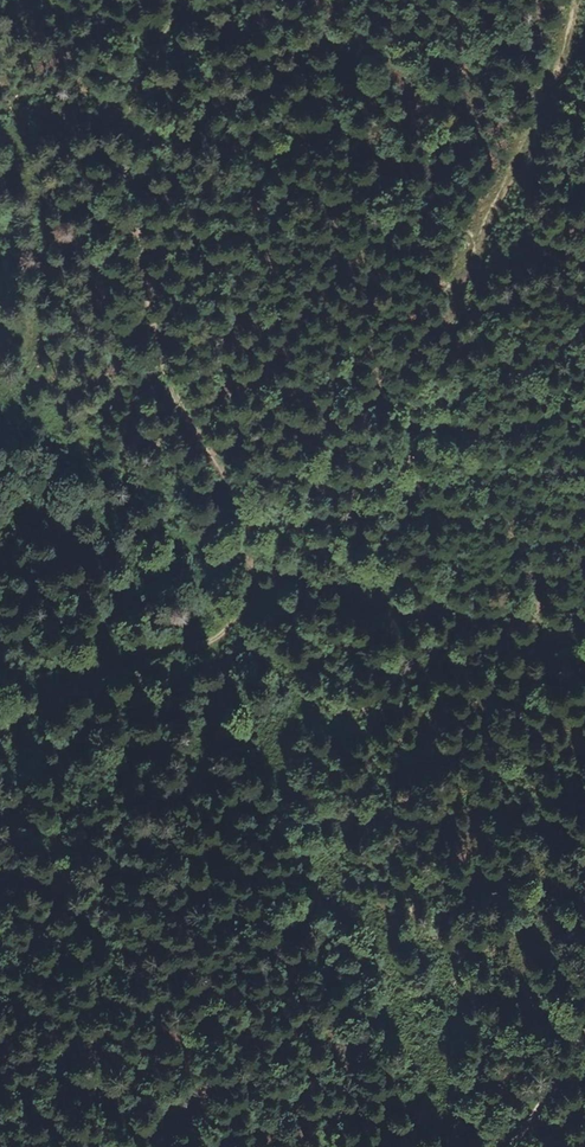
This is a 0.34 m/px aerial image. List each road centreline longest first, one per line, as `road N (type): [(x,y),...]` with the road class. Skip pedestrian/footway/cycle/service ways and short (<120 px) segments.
road 1 (track): [(0,736),(116,662),(206,645),(237,614),(246,584),(240,515),(168,376),(147,277),(138,121),(186,0)]
road 2 (track): [(574,0),(462,256)]
road 3 (track): [(584,1022),(510,1146)]

